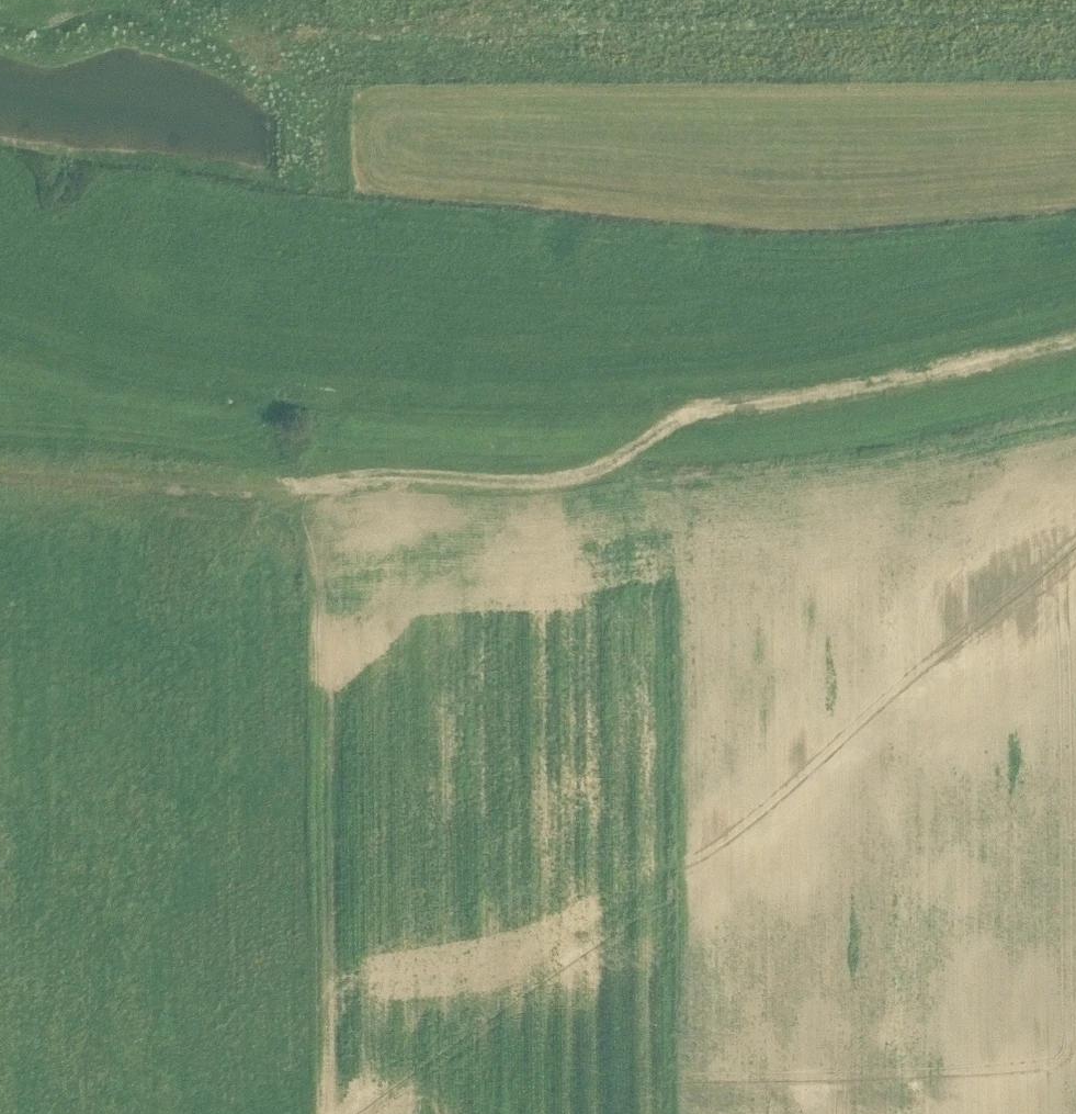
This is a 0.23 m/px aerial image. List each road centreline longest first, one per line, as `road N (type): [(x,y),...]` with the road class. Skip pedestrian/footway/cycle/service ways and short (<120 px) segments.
road 1 (track): [(0,477),(213,491),(511,488),(577,480),(693,408),(811,395),(1075,335)]
road 2 (track): [(0,353),(203,391),(481,414),(693,408)]

